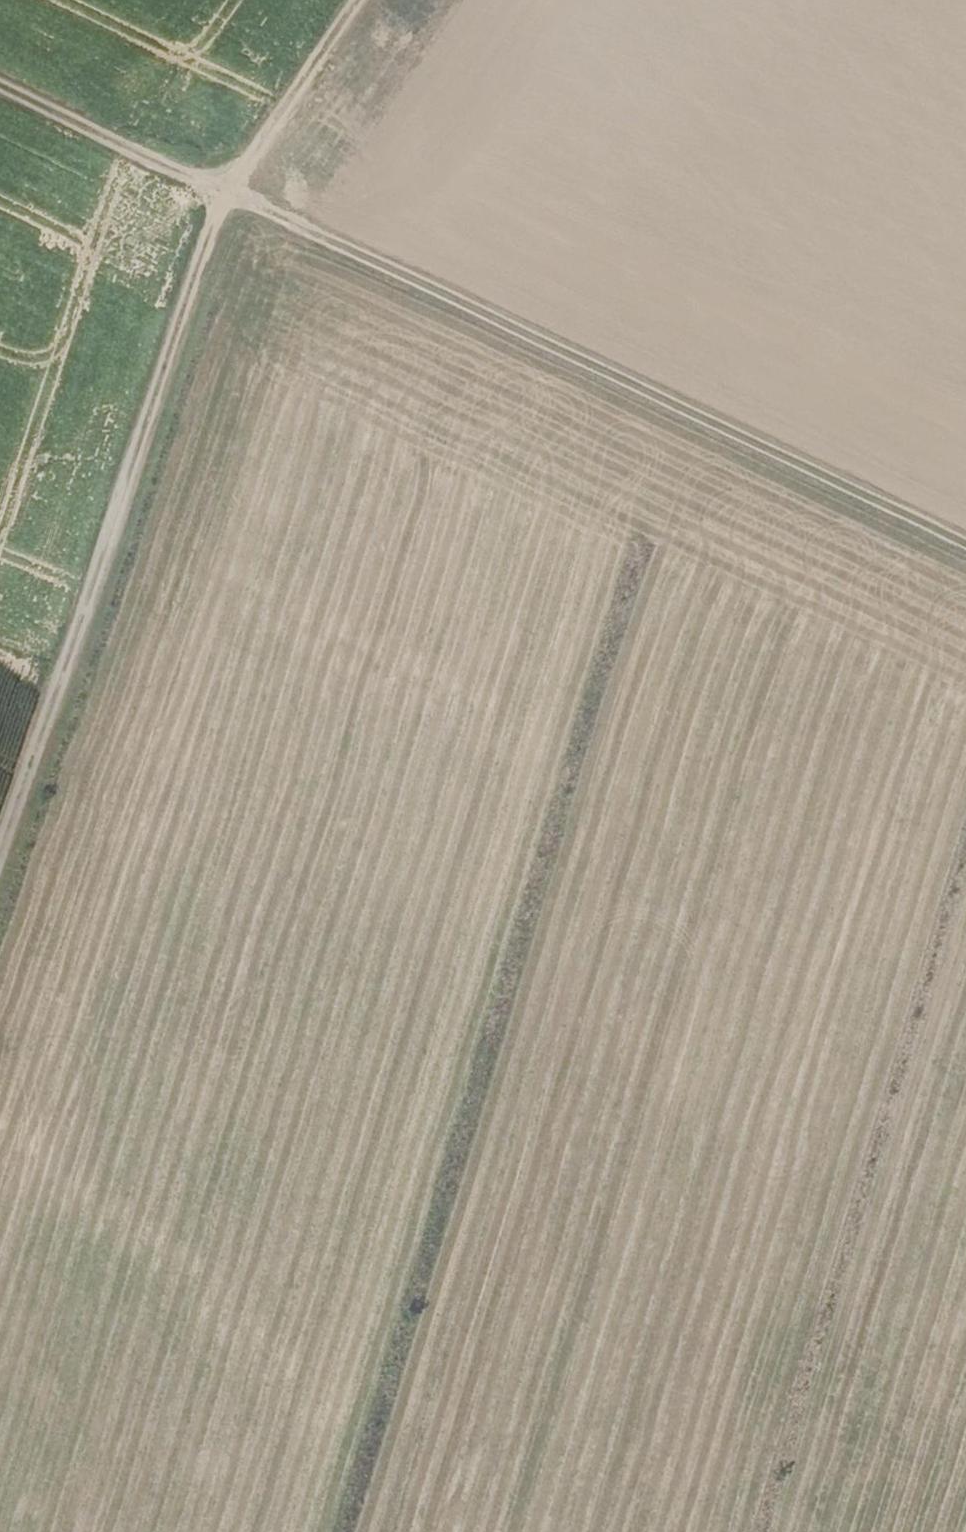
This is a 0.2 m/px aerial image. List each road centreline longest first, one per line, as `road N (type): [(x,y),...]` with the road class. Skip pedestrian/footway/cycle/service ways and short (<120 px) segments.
road 1 (track): [(0,83),(965,542)]
road 2 (track): [(0,845),(223,190),(357,0)]

